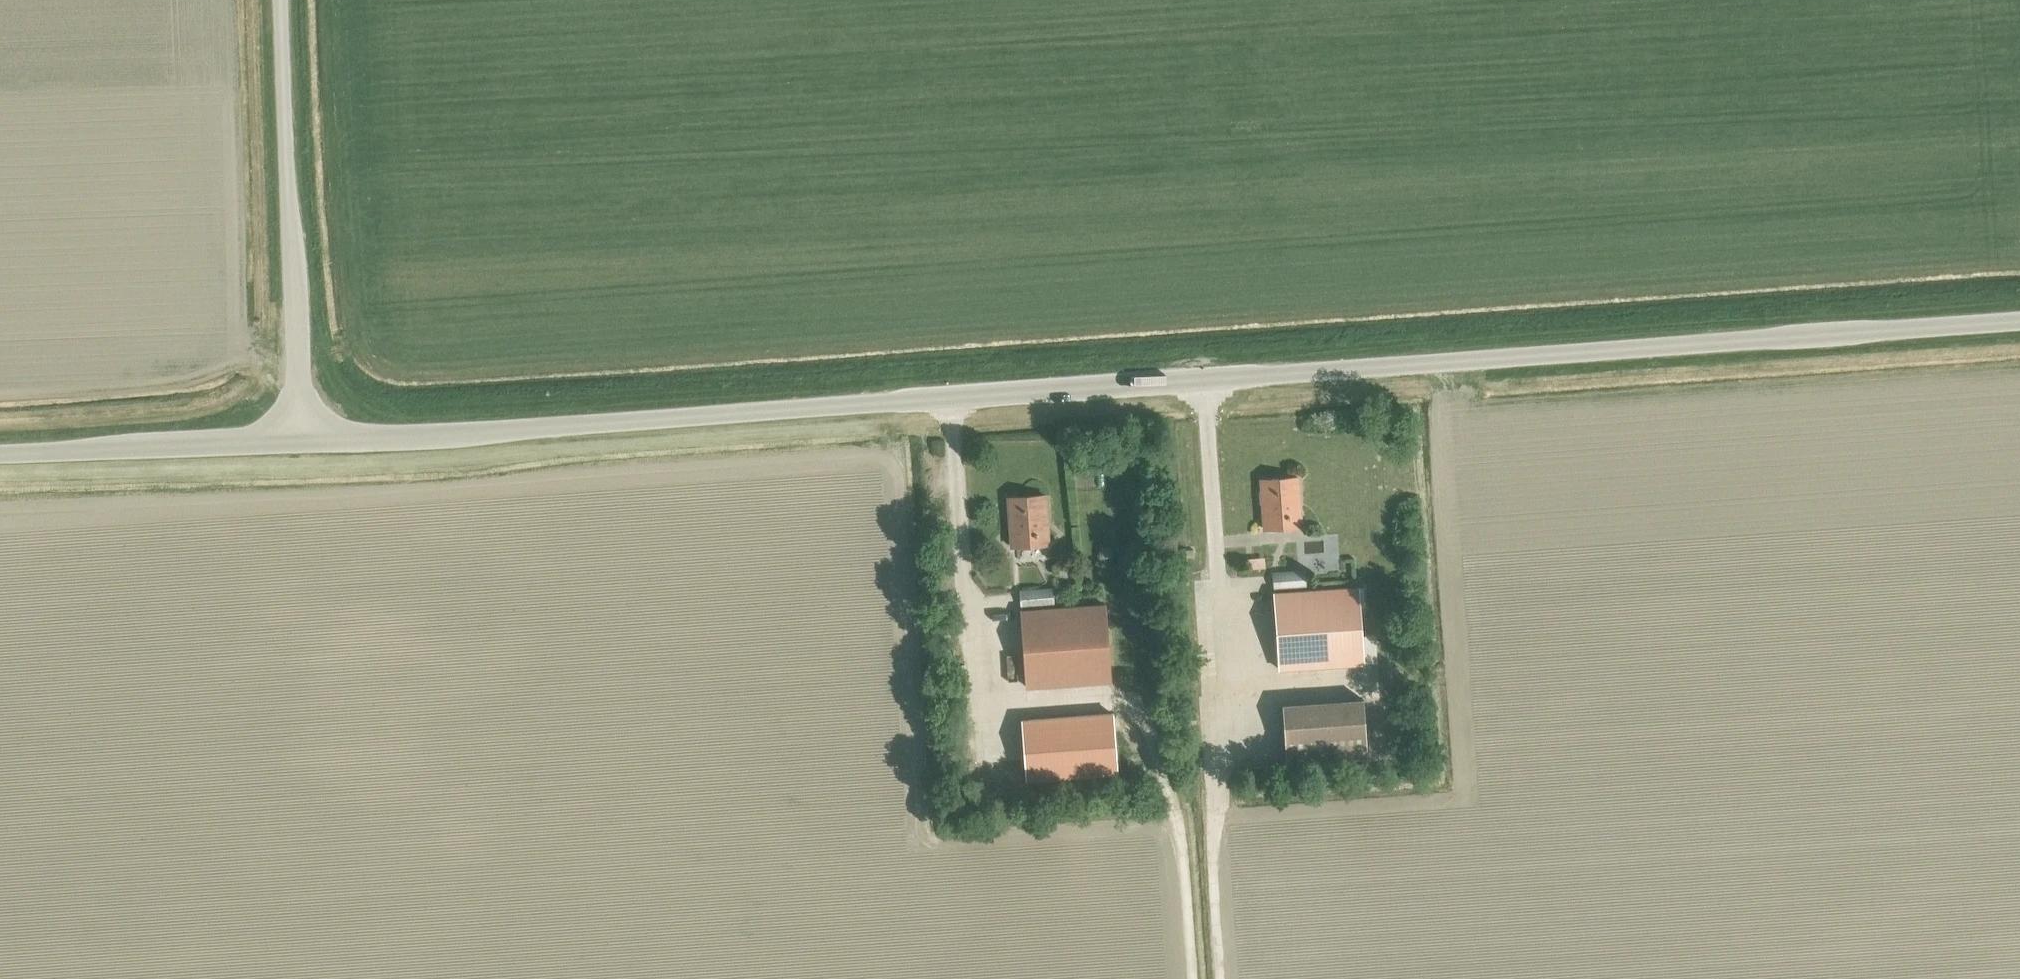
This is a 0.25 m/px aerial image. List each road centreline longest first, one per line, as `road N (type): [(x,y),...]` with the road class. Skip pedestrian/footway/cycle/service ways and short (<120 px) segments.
road 1 (unclassified): [(301,439),(2019,322)]
road 2 (unclassified): [(301,439),(278,0)]
road 3 (unclassified): [(0,453),(301,439)]

